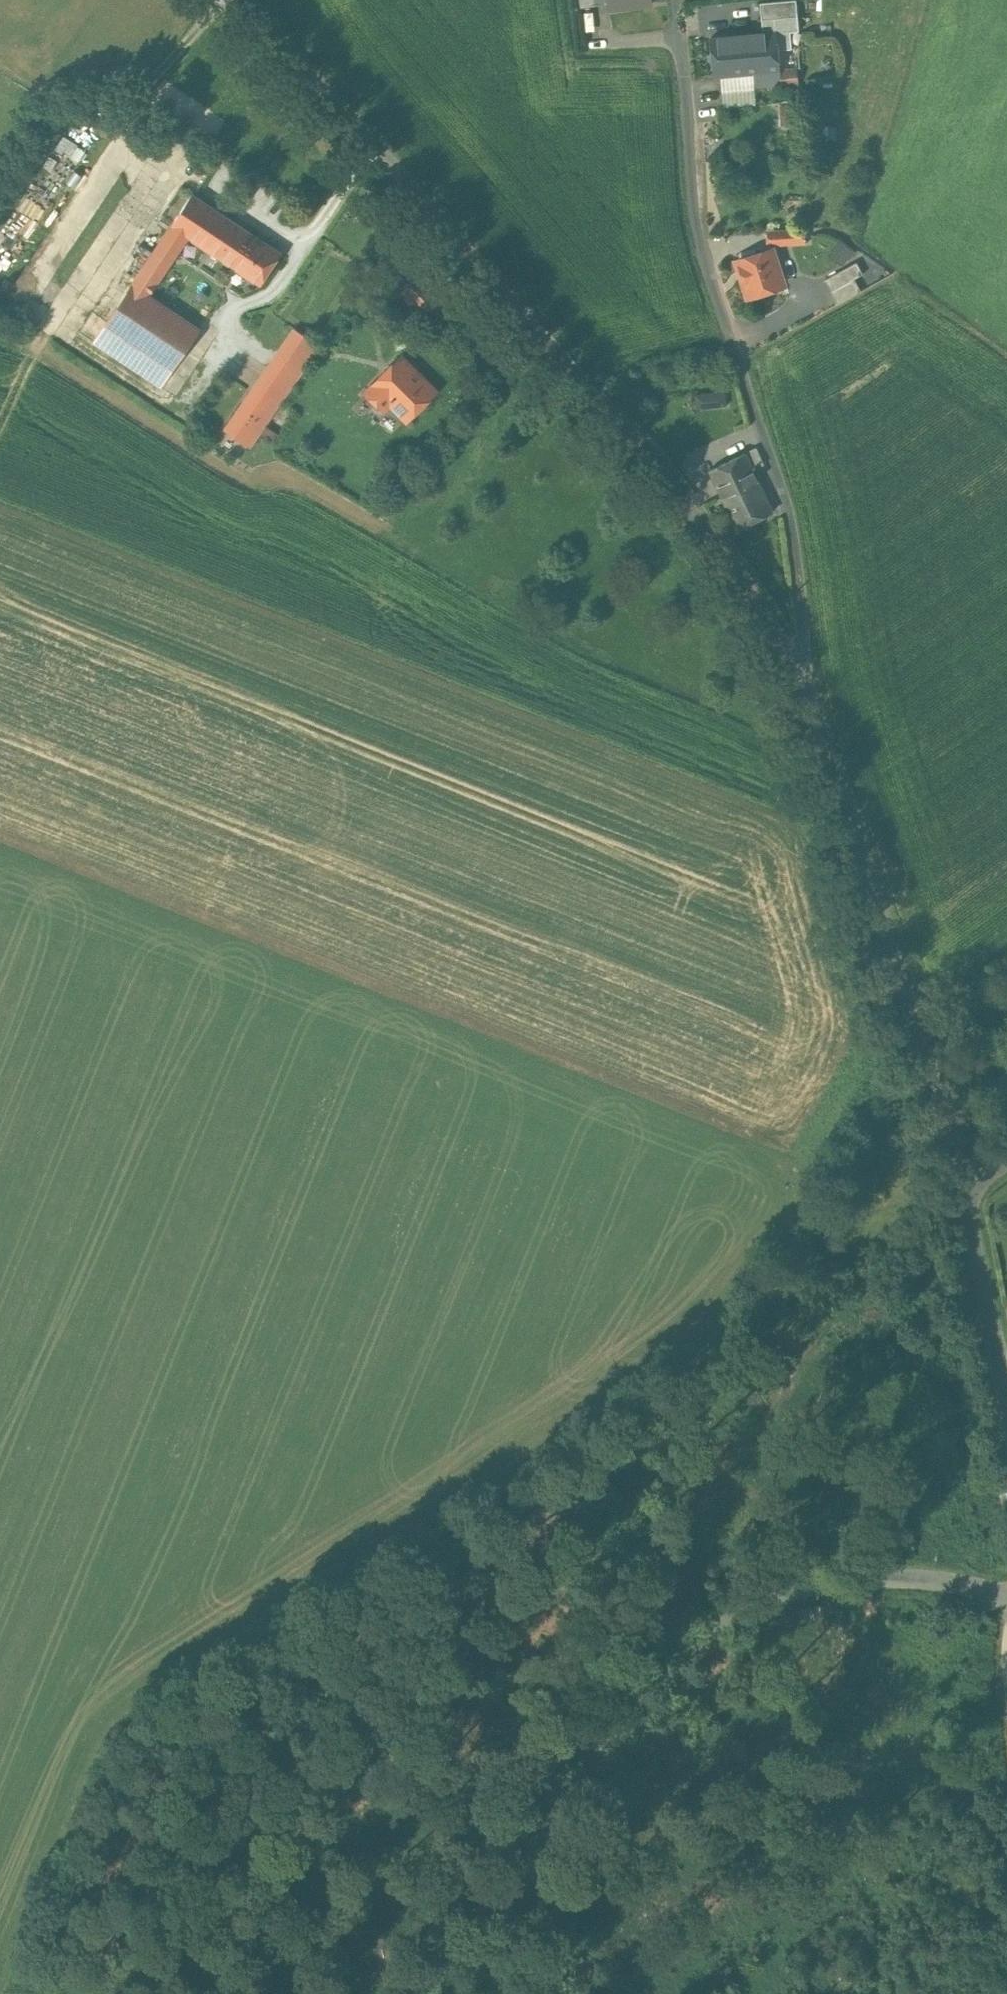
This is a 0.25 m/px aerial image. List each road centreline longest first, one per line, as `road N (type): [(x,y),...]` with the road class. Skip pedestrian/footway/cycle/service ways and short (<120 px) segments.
road 1 (unclassified): [(965,1187),(822,734),(762,609),(662,463),(253,0)]
road 2 (unclassified): [(1006,1599),(892,1582),(803,1582),(718,1609),(643,1664),(593,1739),(493,1993)]
road 3 (unclassified): [(1006,1398),(965,1187)]

